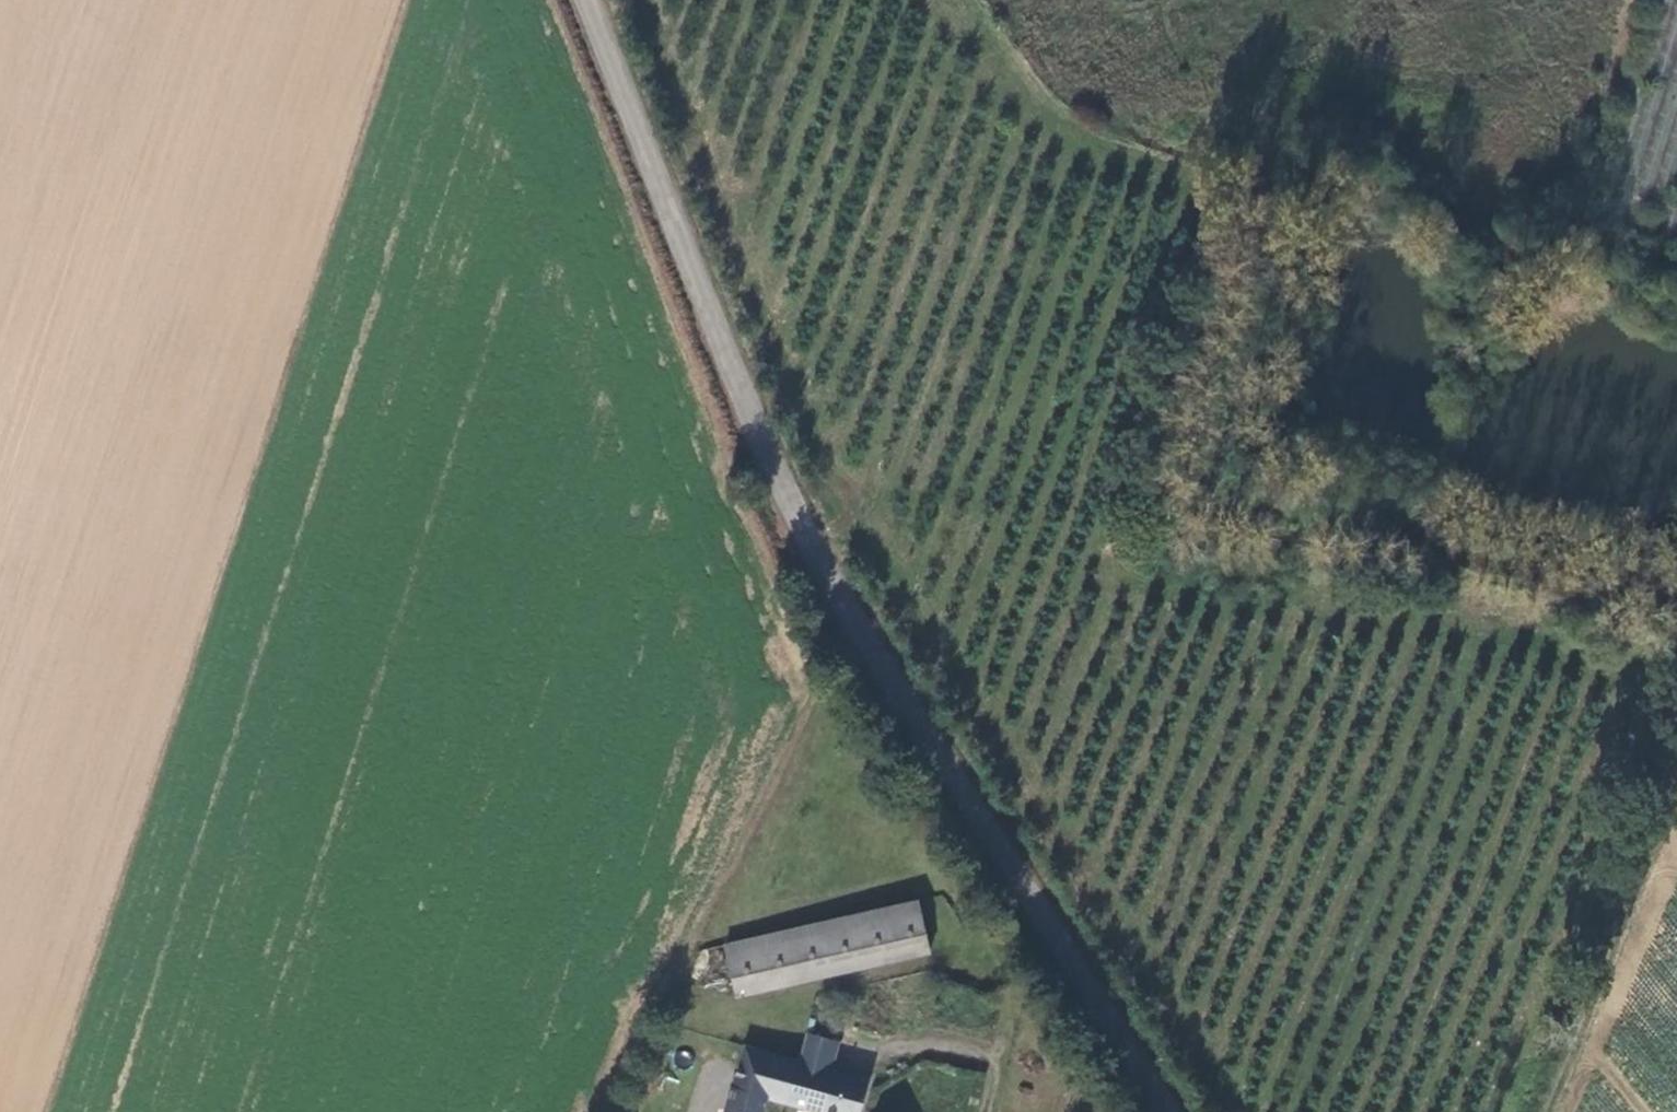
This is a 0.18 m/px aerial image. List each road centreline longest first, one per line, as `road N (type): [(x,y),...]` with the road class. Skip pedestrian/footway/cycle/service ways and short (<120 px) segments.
road 1 (tertiary): [(1165,1111),(803,537),(585,0)]

